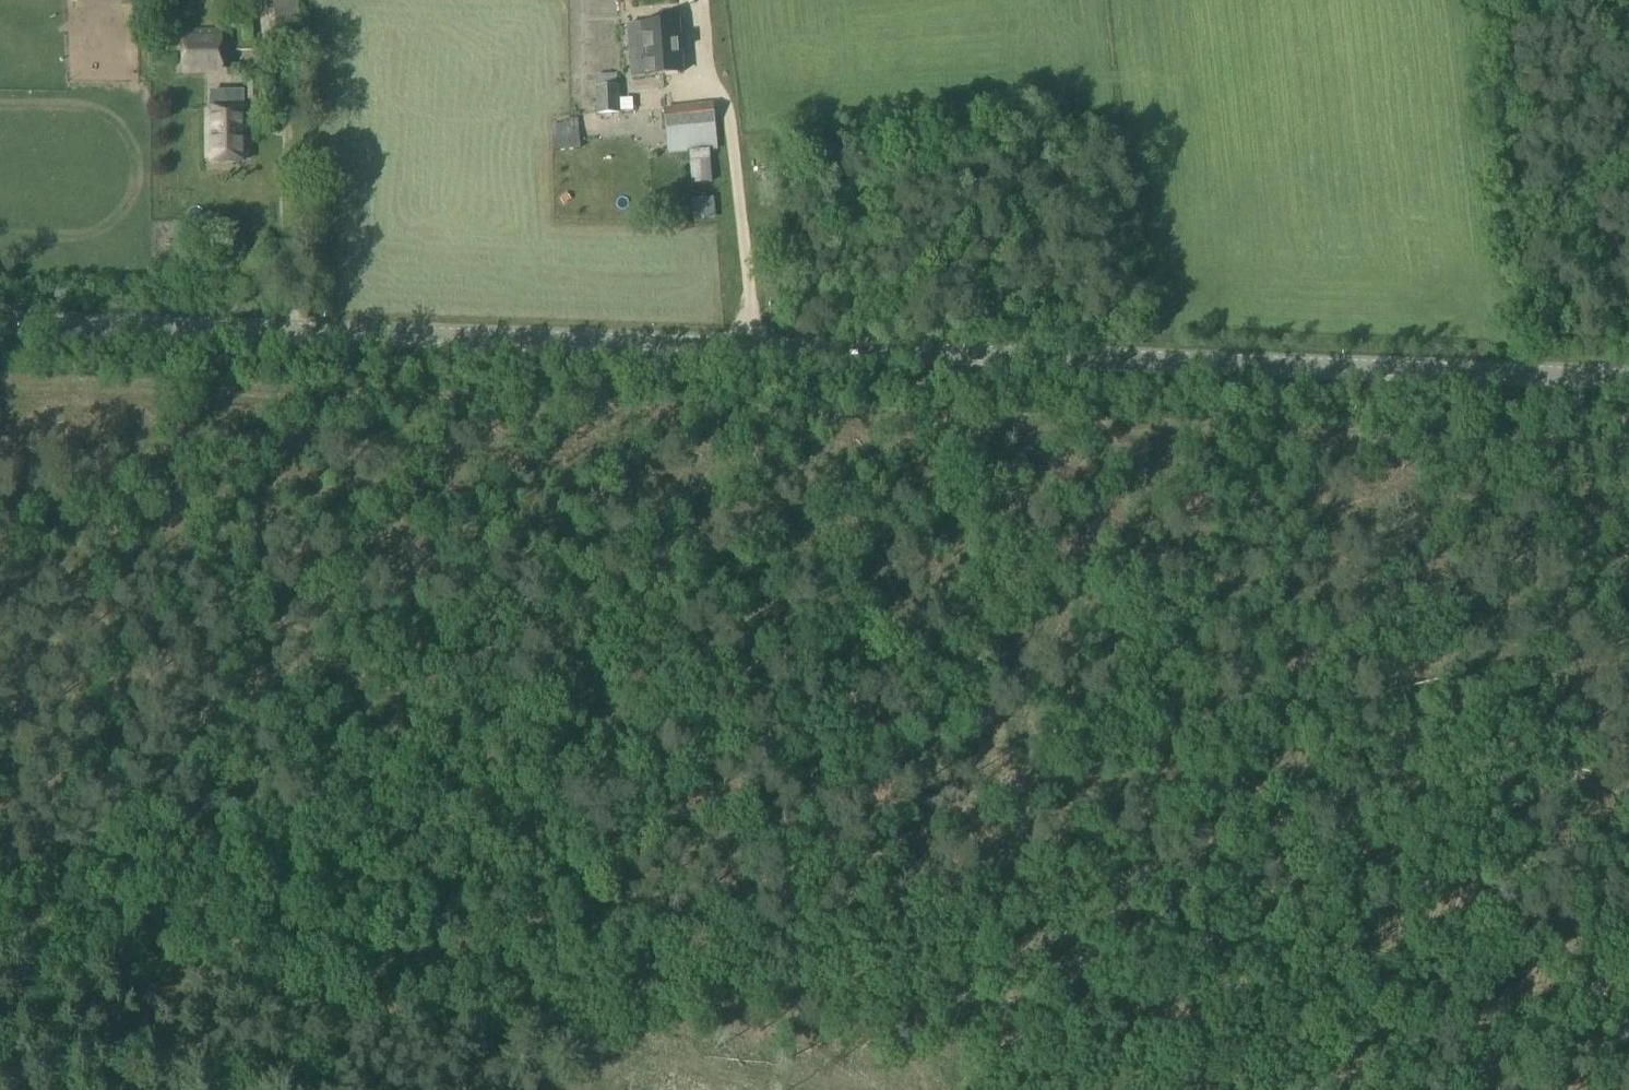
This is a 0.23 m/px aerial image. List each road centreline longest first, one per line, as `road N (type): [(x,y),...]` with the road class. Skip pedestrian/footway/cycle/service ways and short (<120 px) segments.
road 1 (track): [(0,916),(1628,1069)]
road 2 (tertiary): [(1628,377),(0,321)]

